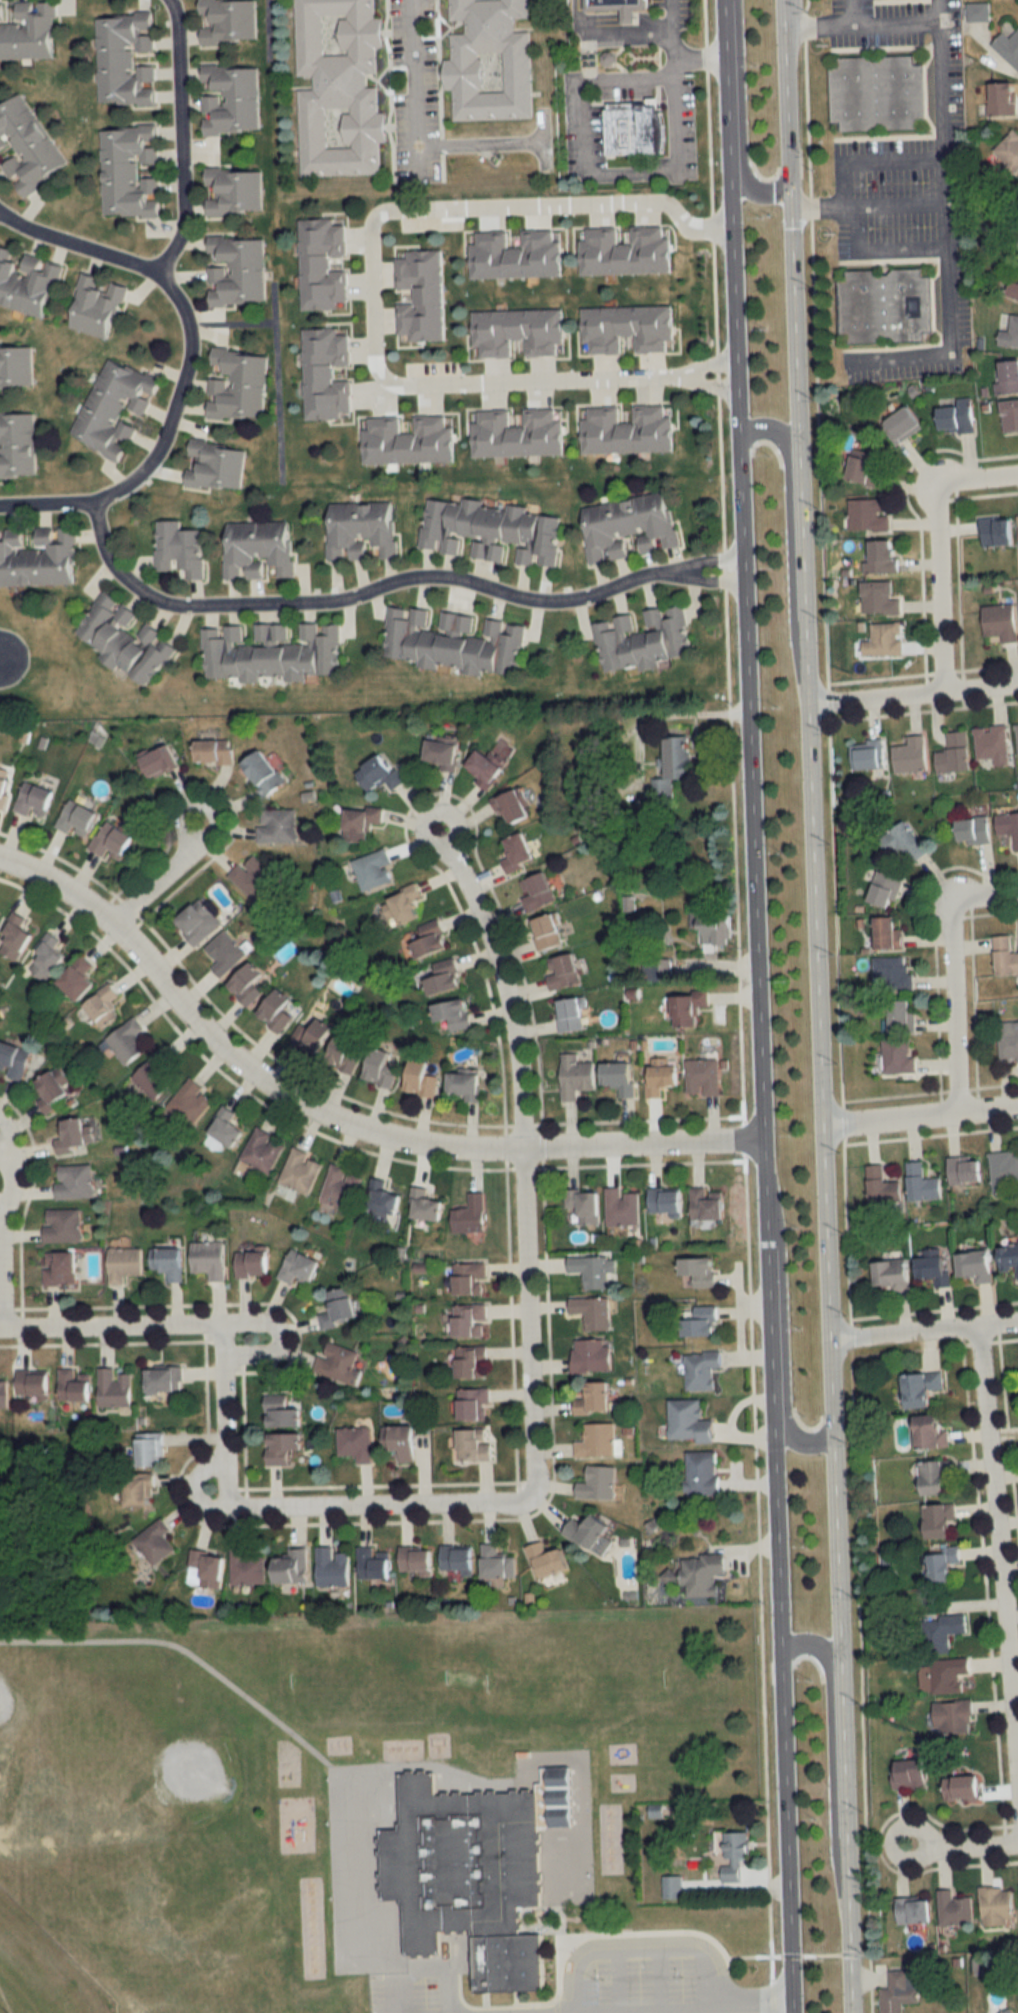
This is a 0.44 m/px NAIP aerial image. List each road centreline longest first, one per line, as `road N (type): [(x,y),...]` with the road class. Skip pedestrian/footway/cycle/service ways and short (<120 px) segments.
road 1 (secondary): [(836,1659),(786,172)]
road 2 (secondary): [(729,233),(758,1143)]
road 3 (residential): [(0,860),(84,901),(252,1078),(316,1111),(475,1148),(758,1143)]
road 4 (residential): [(677,375),(385,379),(373,366),(369,226),(386,213),(661,199),(693,231),(729,233)]
road 5 (secondary): [(760,1207),(787,2012)]
road 6 (residential): [(92,503),(104,560),(115,574),(154,601),(182,606),(326,602),(441,577),(556,601),(658,573),(740,570)]
road 7 (residential): [(0,1331),(220,1333),(223,1487),(228,1500),(243,1505),(512,1506),(531,1495)]
road 8 (residential): [(0,504),(92,503),(141,474),(166,428),(187,344),(157,272),(0,215)]
road 9 (residential): [(1017,1809),(975,1329)]
road 10 (secondary): [(848,2012),(836,1659)]
road 11 (residential): [(531,1495),(519,1151)]
road 12 (residential): [(519,1151),(507,1010),(490,947),(439,831)]
road 13 (secondary): [(847,1925),(832,1861),(822,1652),(805,1643),(775,1649)]
road 14 (secondary): [(759,1166),(777,1233),(784,1428),(805,1444),(831,1441)]
road 15 (secondary): [(802,664),(787,626),(782,442),(764,426),(736,441)]
road 16 (residential): [(166,0),(182,207),(180,229),(157,272)]
road 17 (residential): [(938,692),(935,514),(943,494),(961,481),(1017,474)]
road 18 (residential): [(1017,893),(970,899),(952,919),(956,1111)]
road 19 (secondary): [(720,0),(729,233)]
road 20 (secondary): [(737,0),(745,171),(762,185),(786,172)]
road 21 (residential): [(1017,682),(803,706)]
road 22 (residential): [(817,1127),(1017,1105)]
road 23 (residential): [(1017,1324),(826,1343)]
road 24 (secondary): [(786,172),(779,0)]
road 25 (residential): [(110,924),(177,860),(201,815)]
road 26 (residential): [(933,1841),(909,1857),(887,1839),(909,1818),(920,1820),(933,1841)]

